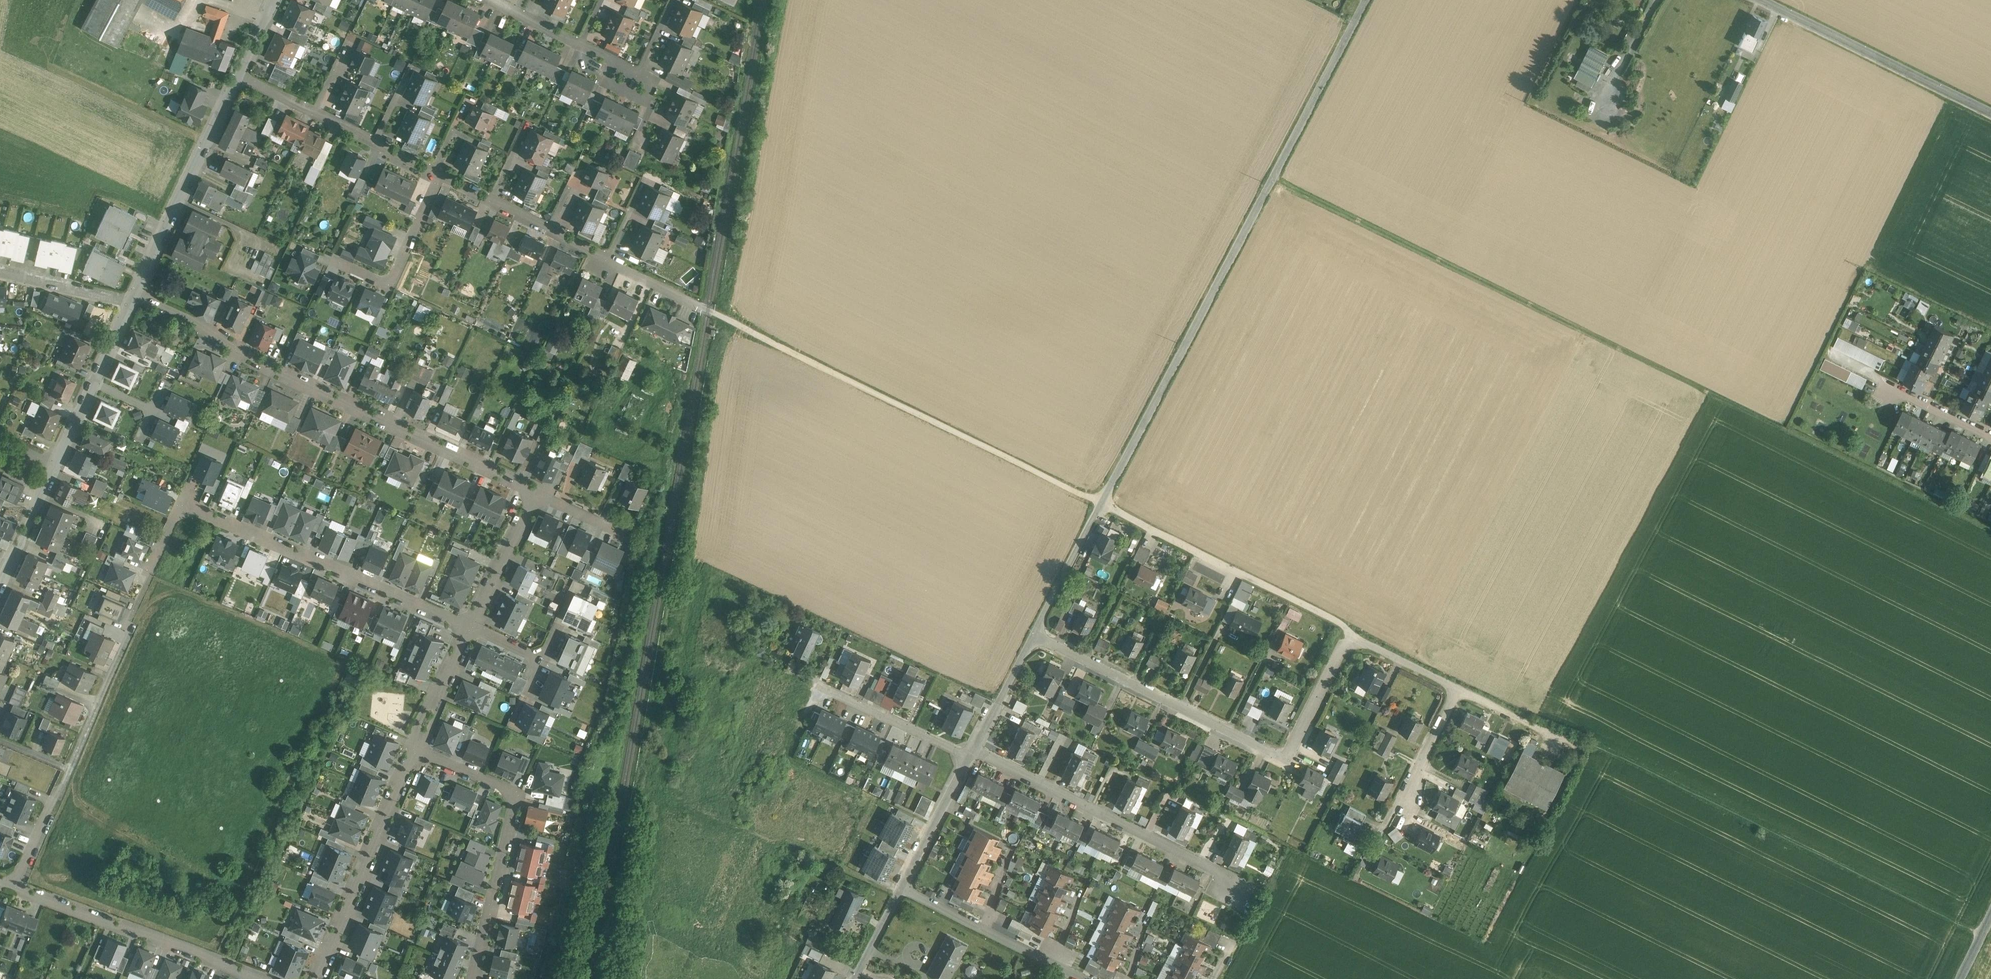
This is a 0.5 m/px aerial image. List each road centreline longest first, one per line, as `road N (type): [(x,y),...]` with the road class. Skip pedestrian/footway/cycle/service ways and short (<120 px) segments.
road 1 (residential): [(1032,635),(1366,0)]
road 2 (residential): [(1032,635),(1286,757),(1348,633),(1458,687)]
road 3 (track): [(1981,934),(1615,753),(1572,744)]
road 4 (residential): [(138,294),(280,372),(415,428),(520,483)]
road 5 (track): [(731,319),(1102,500)]
road 6 (residential): [(442,172),(731,319)]
road 7 (residential): [(1258,893),(975,749)]
road 8 (residential): [(470,628),(182,503)]
road 9 (residential): [(413,751),(516,794),(473,978)]
road 10 (track): [(1348,633),(1102,500)]
road 11 (residential): [(16,888),(129,635)]
road 12 (residential): [(16,888),(268,978)]
road 13 (residential): [(1760,0),(1990,113)]
road 14 (residential): [(317,978),(413,751)]
road 15 (unclassified): [(240,73),(138,294)]
road 16 (residential): [(240,73),(442,172)]
road 17 (unclassified): [(138,294),(51,470)]
road 18 (residential): [(334,261),(390,280),(442,172)]
road 19 (residential): [(470,628),(538,492),(520,483)]
road 20 (residential): [(902,888),(1050,961)]
road 21 (residential): [(975,749),(955,749),(825,688)]
road 22 (residential): [(493,0),(611,58),(633,81)]
road 23 (residential): [(902,888),(975,749)]
road 24 (residential): [(0,273),(110,297),(138,294)]
road 25 (residential): [(413,751),(470,628)]
road 26 (residential): [(1458,687),(1401,802)]
road 27 (residential): [(1458,687),(1572,744)]
road 28 (residential): [(975,749),(1032,635)]
road 29 (unclassified): [(51,470),(0,580)]

